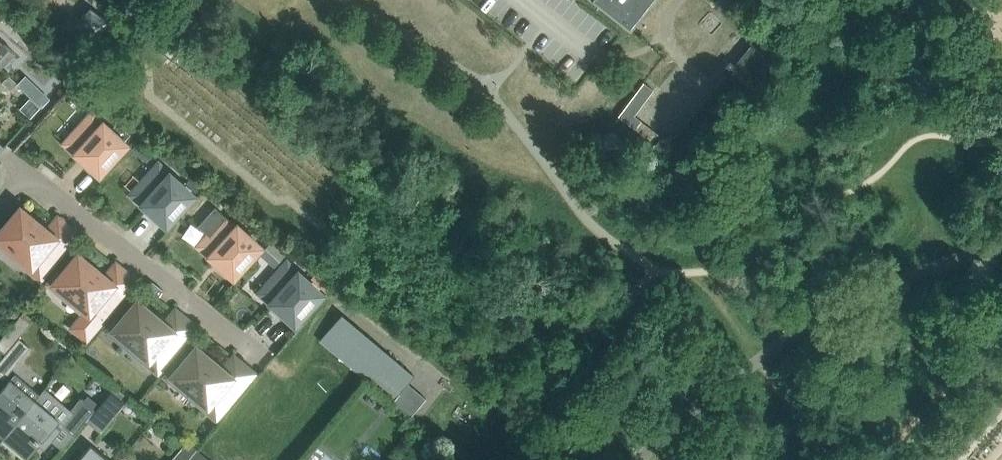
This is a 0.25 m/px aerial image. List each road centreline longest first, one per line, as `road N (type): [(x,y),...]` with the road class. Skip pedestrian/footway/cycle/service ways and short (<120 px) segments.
road 1 (residential): [(0,204),(28,171),(266,357)]

